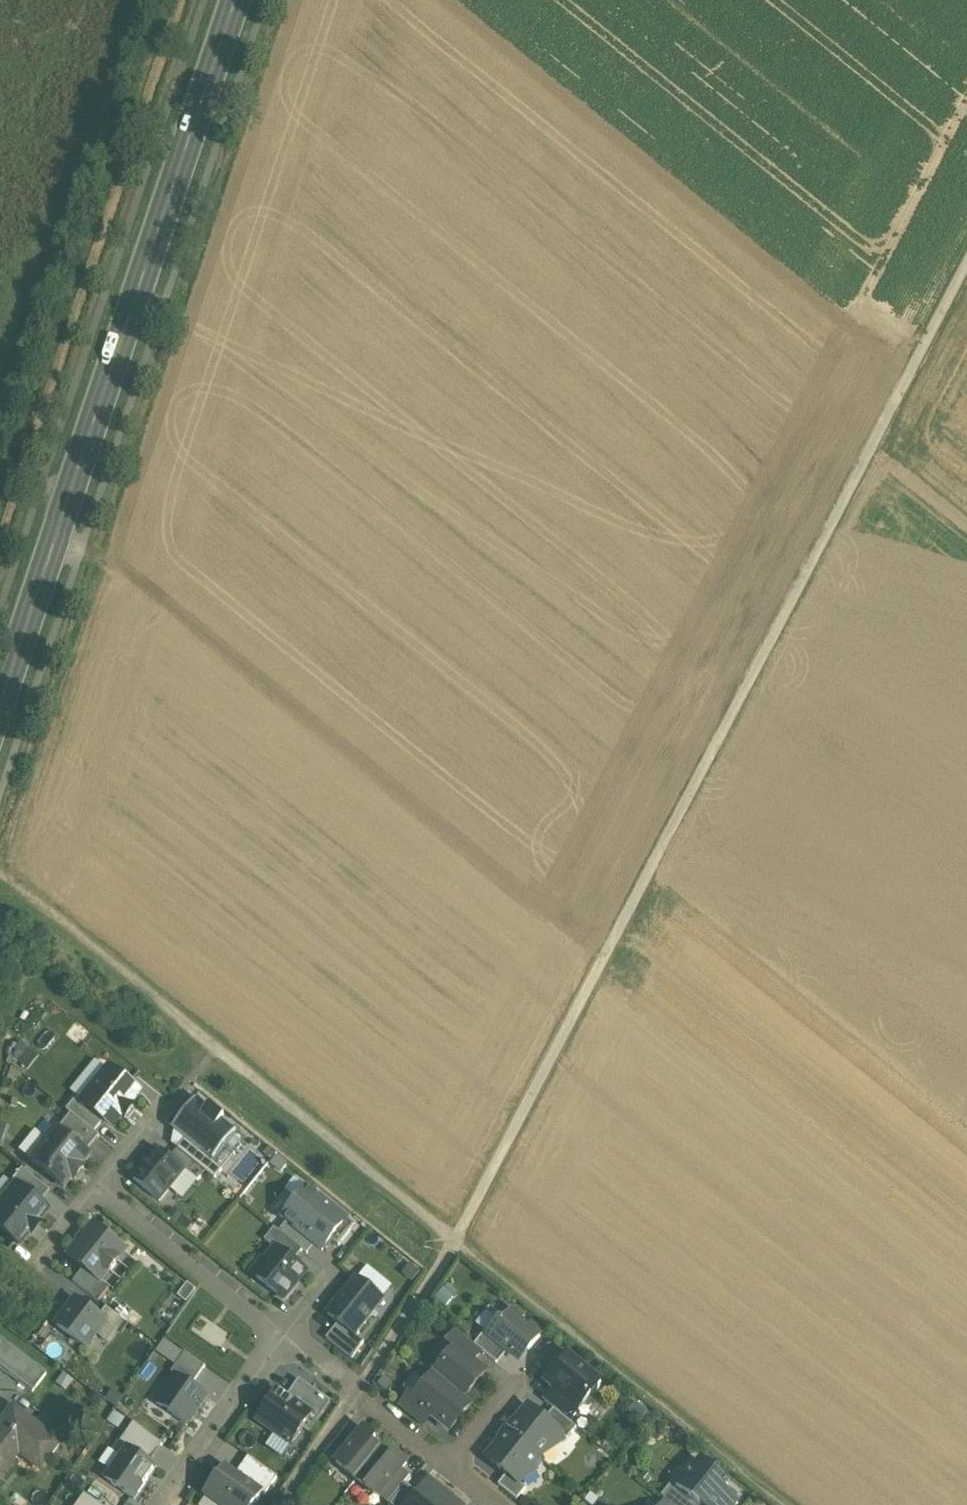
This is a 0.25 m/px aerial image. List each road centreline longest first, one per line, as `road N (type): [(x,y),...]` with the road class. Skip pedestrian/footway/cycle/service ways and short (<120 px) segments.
road 1 (track): [(966,300),(459,1242)]
road 2 (primary): [(0,703),(236,0)]
road 3 (track): [(0,874),(459,1242)]
road 4 (track): [(459,1242),(787,1504)]
road 5 (residential): [(104,1182),(294,1334)]
road 6 (residential): [(294,1334),(454,1475)]
road 7 (residential): [(168,1504),(294,1334)]
road 8 (residential): [(534,1371),(454,1475)]

